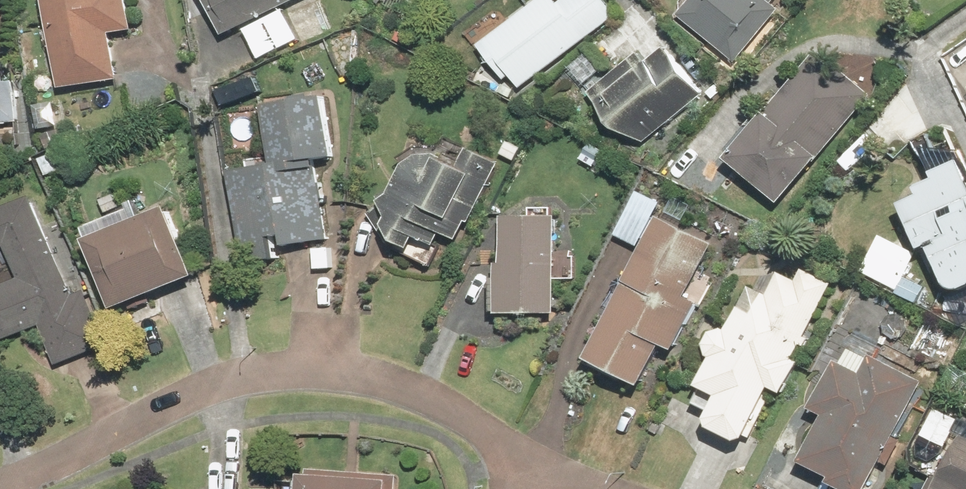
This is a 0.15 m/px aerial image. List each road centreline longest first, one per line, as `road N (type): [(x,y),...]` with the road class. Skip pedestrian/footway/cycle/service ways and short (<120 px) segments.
road 1 (residential): [(532,467),(461,413),(405,388),(354,371),(292,365),(192,393),(0,486)]

